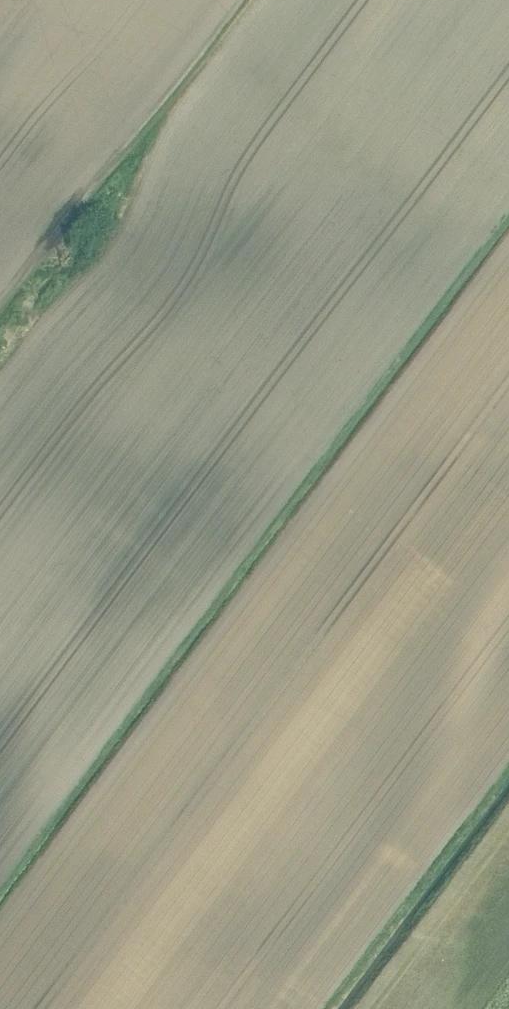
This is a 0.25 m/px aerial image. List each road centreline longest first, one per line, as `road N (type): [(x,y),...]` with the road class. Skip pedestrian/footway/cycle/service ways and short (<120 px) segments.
road 1 (track): [(233,0),(0,309)]

